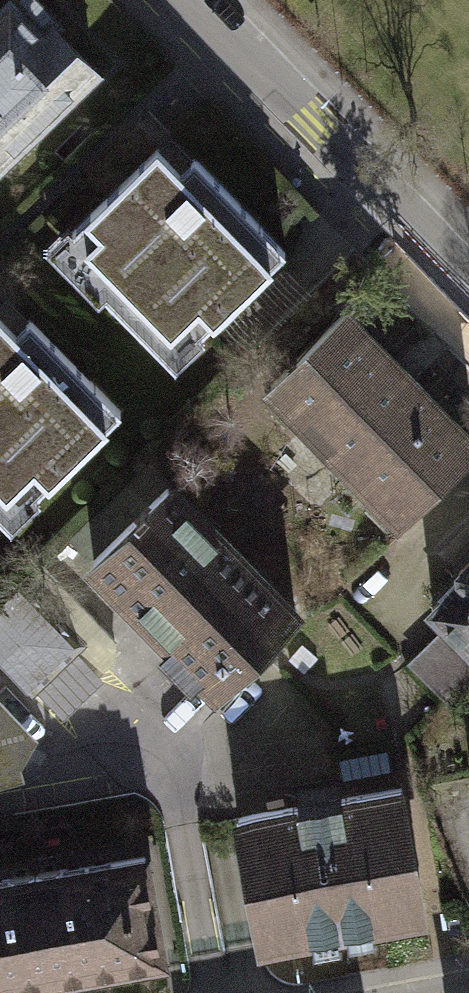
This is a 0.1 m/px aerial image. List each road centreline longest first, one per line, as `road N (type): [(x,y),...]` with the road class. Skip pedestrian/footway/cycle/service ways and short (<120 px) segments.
road 1 (residential): [(468,287),(193,0)]

